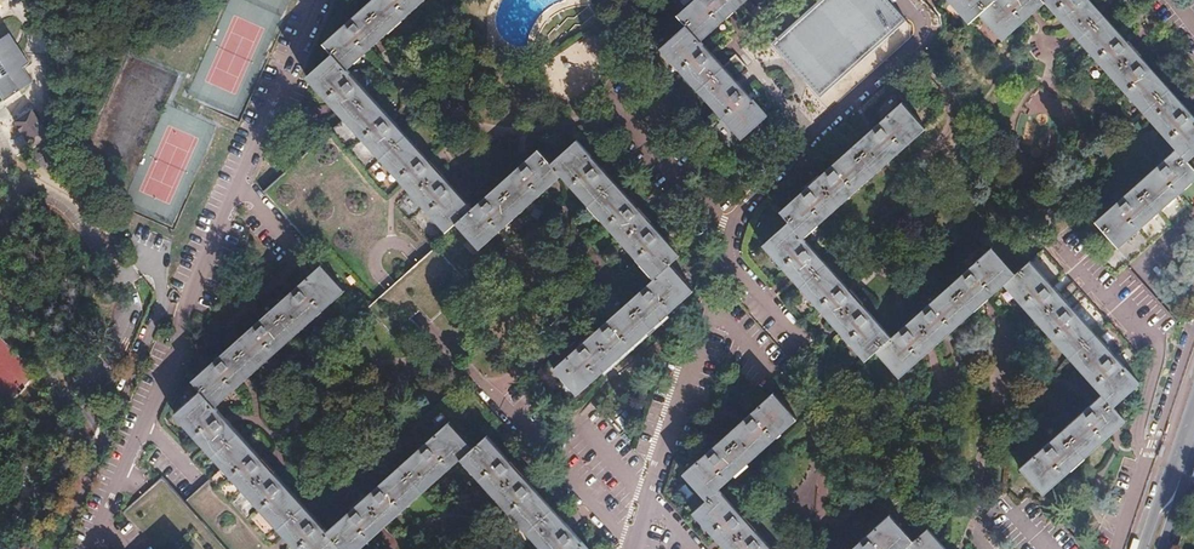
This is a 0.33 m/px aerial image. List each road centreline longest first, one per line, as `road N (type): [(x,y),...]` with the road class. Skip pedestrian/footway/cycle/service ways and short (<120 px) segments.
road 1 (residential): [(629,548),(728,228),(742,204),(915,39),(916,23),(900,0)]
road 2 (residential): [(314,0),(207,243),(172,359),(88,548)]
road 3 (residential): [(55,548),(165,272),(138,246)]
road 4 (residential): [(1193,314),(1115,548)]

